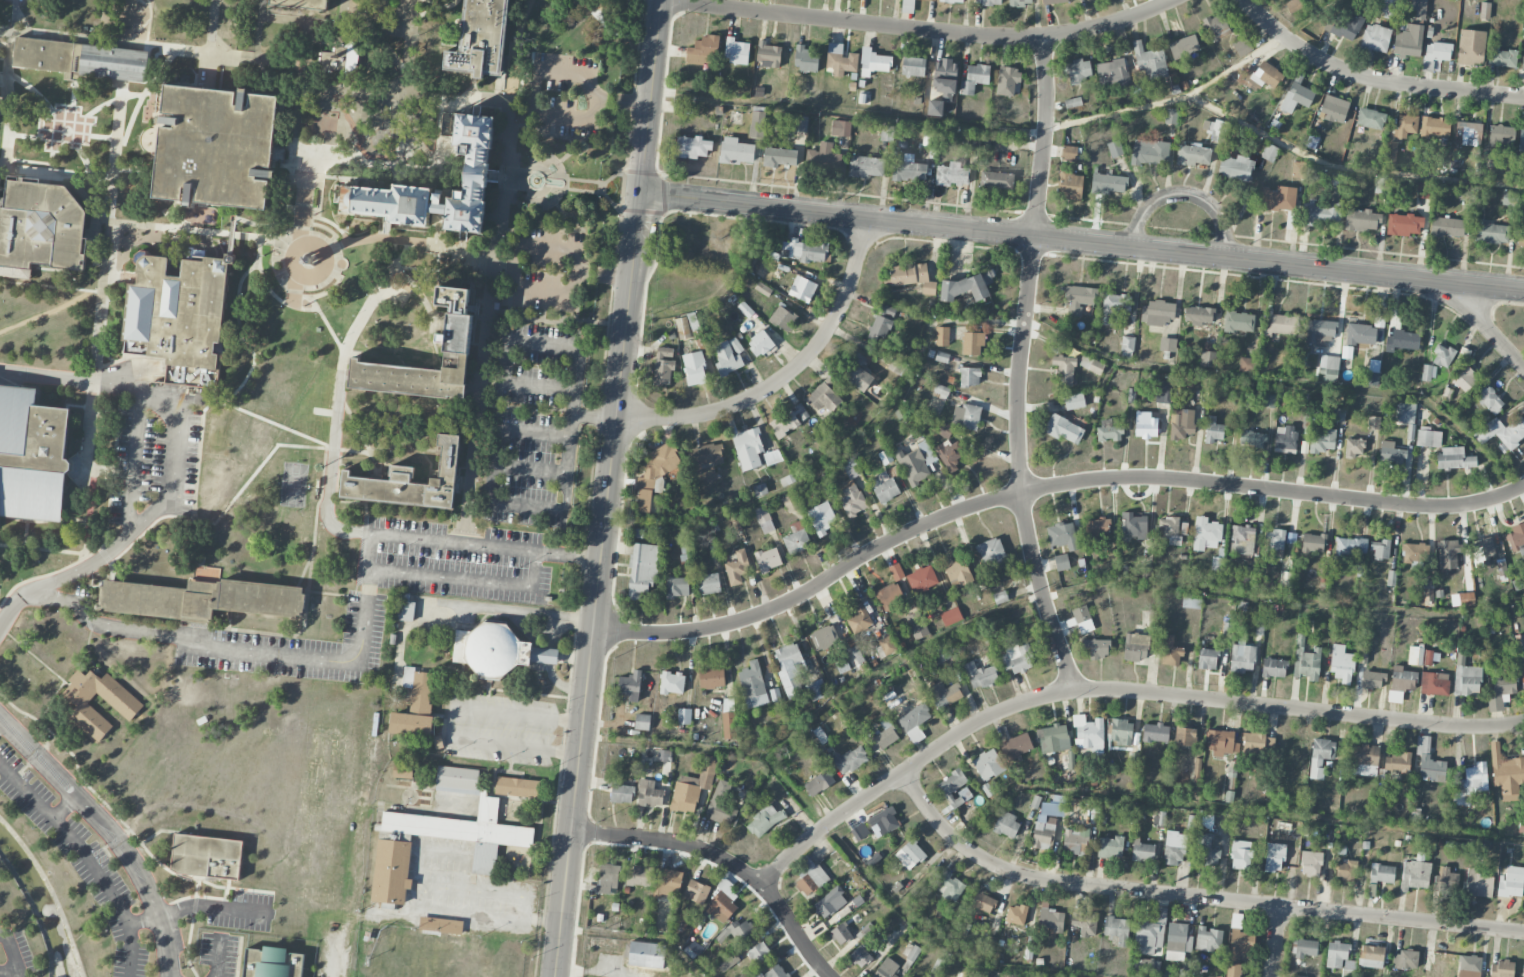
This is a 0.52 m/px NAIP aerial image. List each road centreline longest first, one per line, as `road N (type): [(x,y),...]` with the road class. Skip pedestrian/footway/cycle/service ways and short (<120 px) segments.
road 1 (residential): [(1523,488),(1482,502),(1420,507),(1201,482),(1084,483),(973,506),(873,551),(775,610),(721,627),(593,628)]
road 2 (tertiary): [(1523,290),(643,196)]
road 3 (residential): [(1523,722),(1470,726),(1127,691),(1046,695),(957,734),(857,802),(759,884)]
road 4 (tertiary): [(643,196),(556,976)]
road 5 (residential): [(1523,932),(1021,875),(962,846),(904,770)]
road 6 (residential): [(1076,691),(1028,535),(1018,447),(1046,39)]
road 7 (residential): [(1177,0),(1130,21),(1027,40),(663,2)]
road 8 (residential): [(618,419),(716,411),(788,374),(839,311),(866,218)]
road 9 (residential): [(170,976),(163,931),(140,872),(112,830),(0,716)]
road 10 (residential): [(831,976),(769,894),(731,862),(673,841),(572,831)]
road 11 (residential): [(1523,94),(1365,79),(1291,41),(1247,0)]
road 12 (tertiary): [(663,0),(643,196)]

